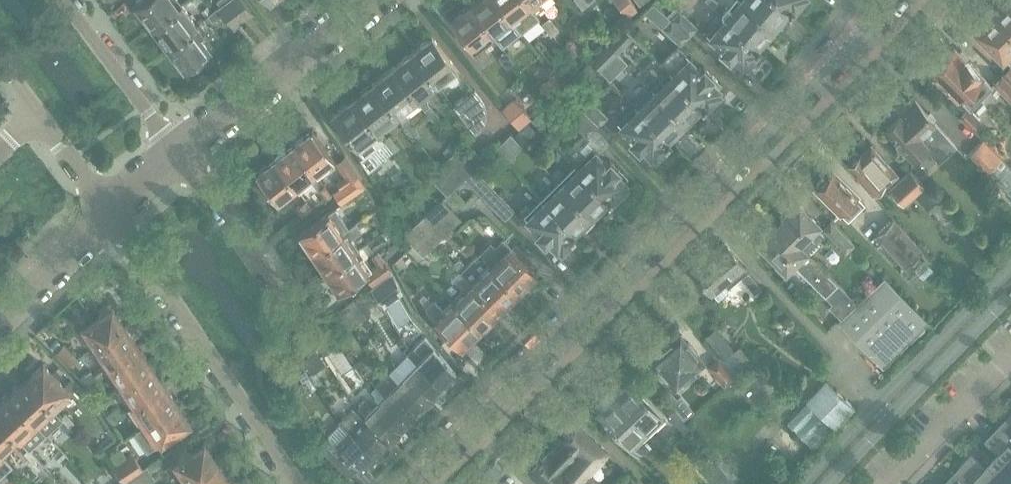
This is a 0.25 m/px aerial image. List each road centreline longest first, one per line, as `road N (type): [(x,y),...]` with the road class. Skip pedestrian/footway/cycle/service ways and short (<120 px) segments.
road 1 (residential): [(894,0),(412,483)]
road 2 (residential): [(299,483),(115,216)]
road 3 (tertiary): [(1010,268),(807,483)]
road 4 (tertiary): [(832,483),(1010,297)]
road 5 (residential): [(180,153),(372,0)]
road 6 (residential): [(180,153),(301,329)]
road 7 (residential): [(180,153),(63,0)]
road 8 (residential): [(893,483),(1010,360)]
road 9 (residential): [(0,321),(115,216)]
road 10 (residential): [(40,117),(115,216)]

